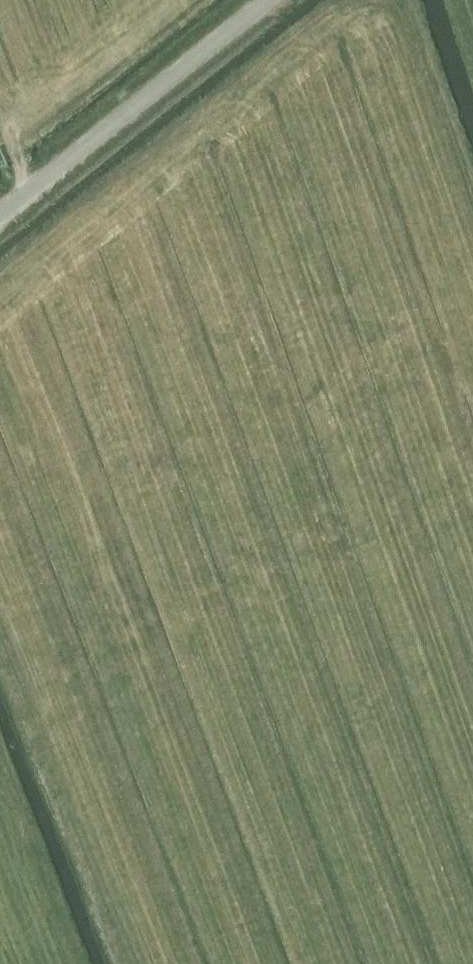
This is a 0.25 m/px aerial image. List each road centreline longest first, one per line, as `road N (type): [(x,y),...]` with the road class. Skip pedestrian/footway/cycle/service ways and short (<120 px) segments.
road 1 (unclassified): [(0,214),(271,0)]

